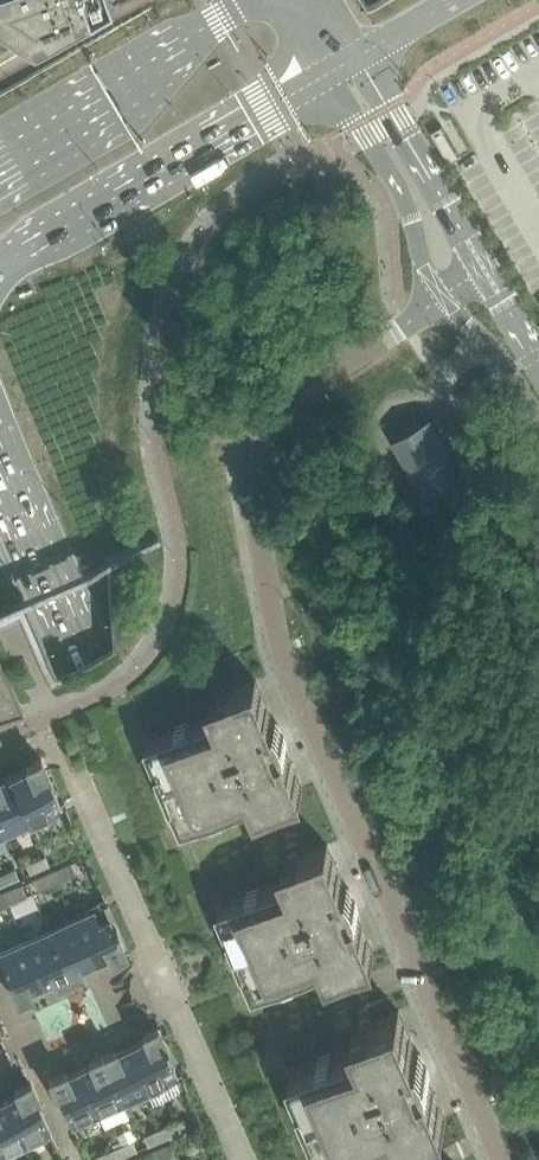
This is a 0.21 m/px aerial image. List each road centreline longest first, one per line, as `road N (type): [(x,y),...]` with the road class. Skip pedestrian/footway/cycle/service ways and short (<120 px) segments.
road 1 (residential): [(504,1159),(280,642),(250,476),(251,440),(267,415),(440,299)]
road 2 (primary): [(301,1159),(0,461)]
road 3 (primary): [(0,605),(231,1159)]
road 4 (secondary): [(0,265),(330,73)]
road 5 (residential): [(440,299),(486,272),(358,58)]
road 6 (secondary): [(246,0),(193,51),(12,158)]
road 7 (residential): [(330,73),(411,211),(425,273),(440,299)]

